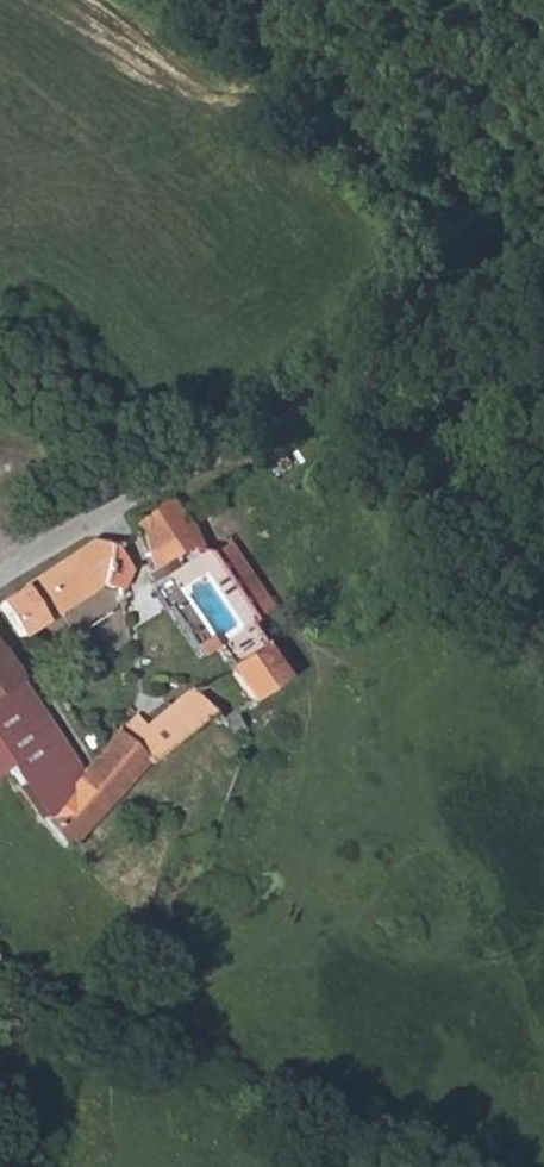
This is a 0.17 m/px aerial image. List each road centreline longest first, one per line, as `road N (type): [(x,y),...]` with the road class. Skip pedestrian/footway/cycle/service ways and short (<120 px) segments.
road 1 (unclassified): [(0,571),(543,257)]
road 2 (track): [(518,270),(276,78)]

